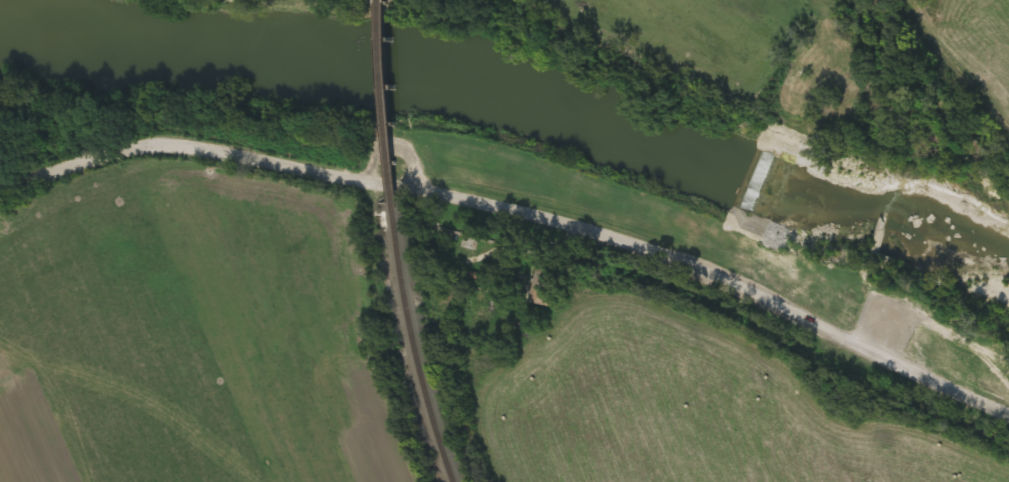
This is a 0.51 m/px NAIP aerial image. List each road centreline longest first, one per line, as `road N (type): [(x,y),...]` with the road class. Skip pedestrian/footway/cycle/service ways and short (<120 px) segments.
road 1 (residential): [(1008,419),(592,228),(415,189)]
road 2 (residential): [(415,189),(172,144),(105,154),(0,187)]

